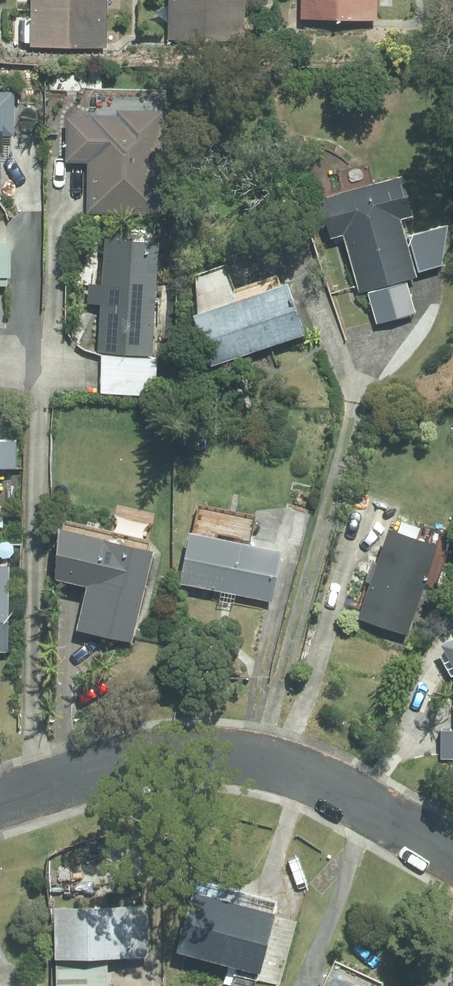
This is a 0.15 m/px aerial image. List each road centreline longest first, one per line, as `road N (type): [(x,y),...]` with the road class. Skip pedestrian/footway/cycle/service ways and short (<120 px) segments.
road 1 (residential): [(0,806),(146,765),(206,758),(287,773),(452,856)]

